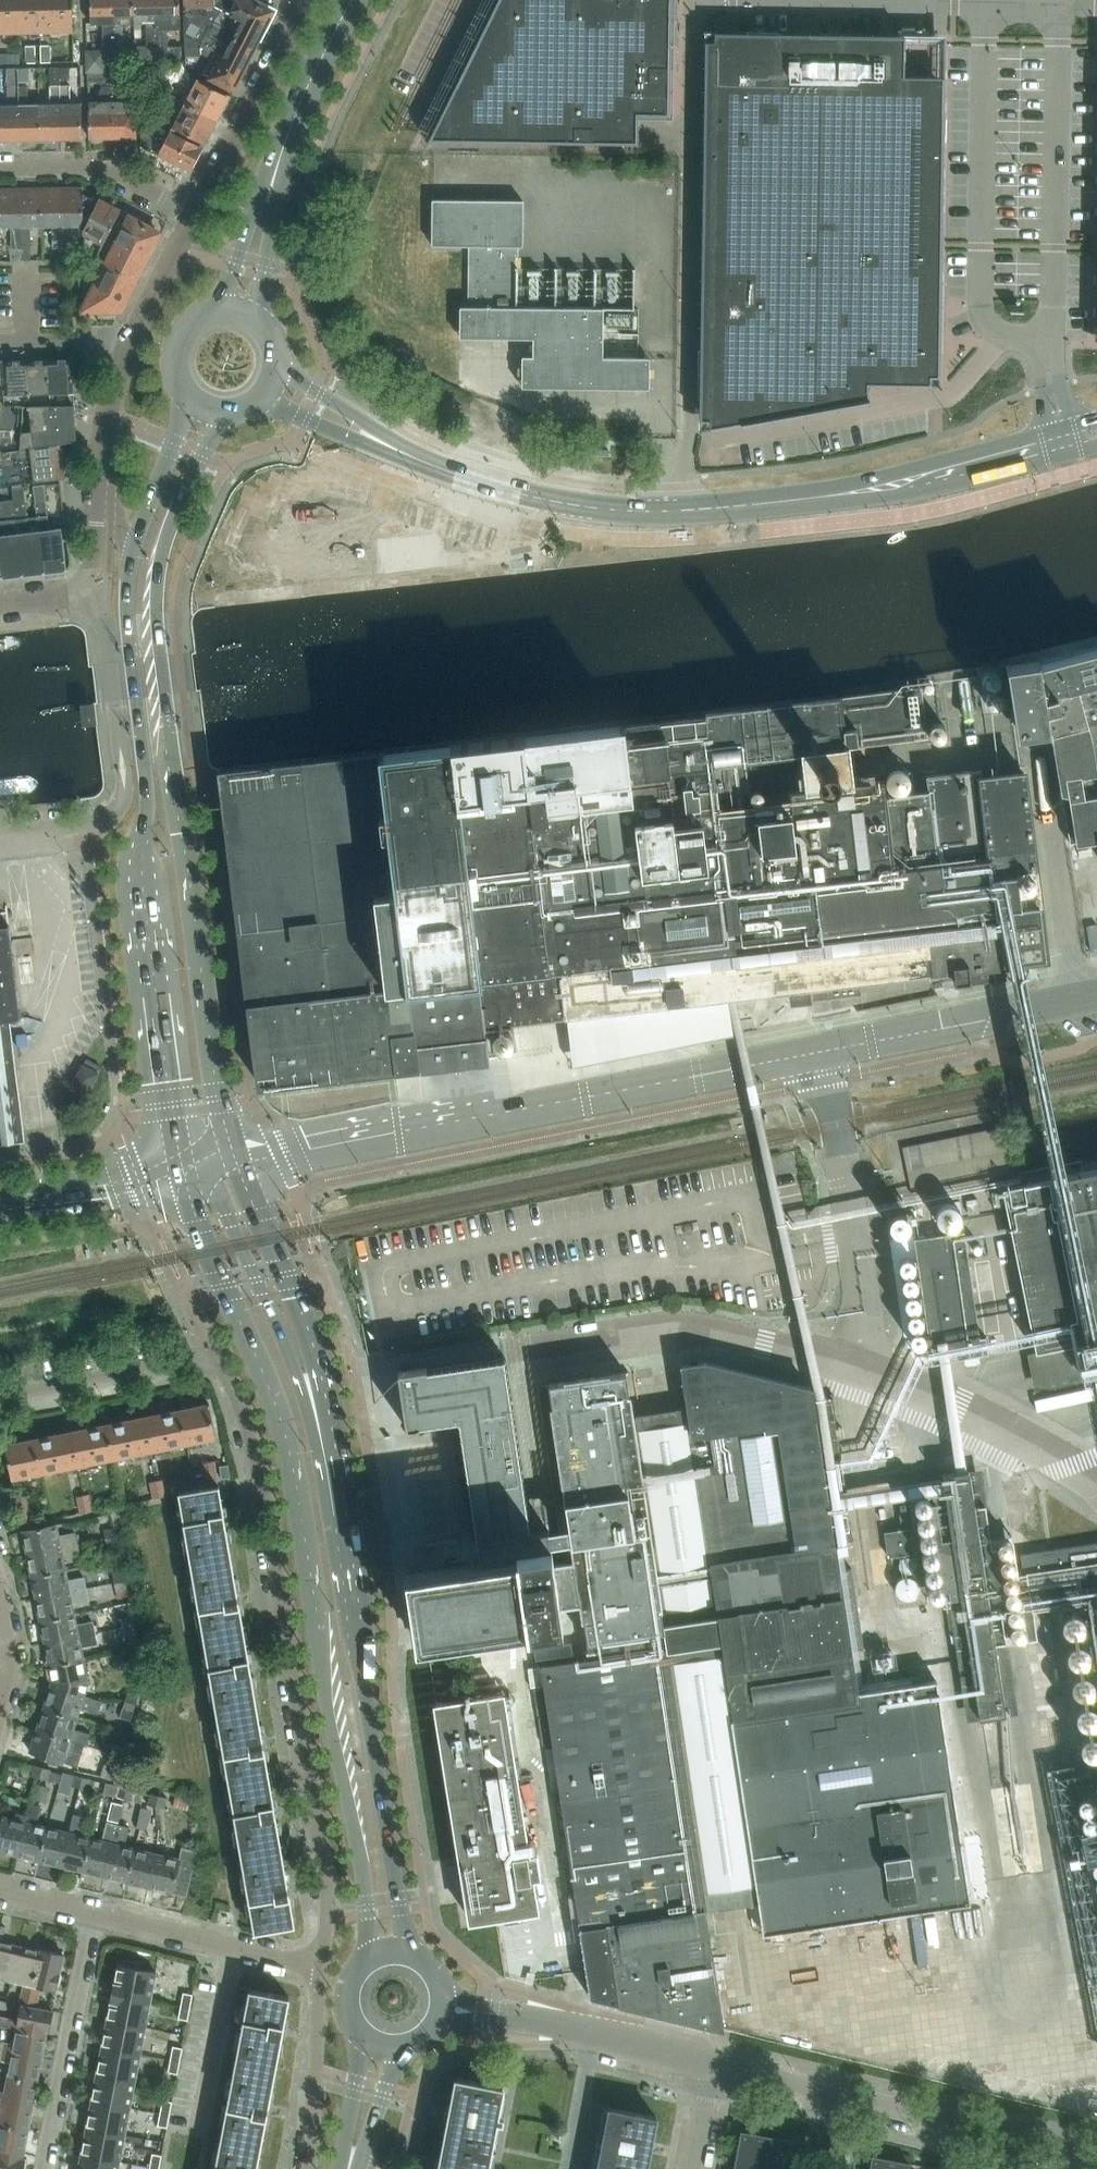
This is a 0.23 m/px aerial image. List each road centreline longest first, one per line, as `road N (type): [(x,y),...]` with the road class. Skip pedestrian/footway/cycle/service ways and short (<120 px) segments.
road 1 (unclassified): [(240,1161),(1096,996)]
road 2 (residential): [(0,1397),(216,1354),(228,1376),(268,1520),(328,1896),(321,1968)]
road 3 (secondary): [(187,1173),(200,1226),(288,1439),(373,1958)]
road 4 (secondary): [(240,1161),(215,1072),(157,601),(174,519),(226,413)]
road 5 (secondary): [(134,551),(127,618),(148,793),(145,898),(187,1173)]
road 6 (secondary): [(406,1955),(326,1423)]
road 7 (unclassified): [(1096,2157),(712,2064)]
road 8 (secondary): [(773,501),(684,509),(572,503),(420,458)]
road 9 (secondary): [(263,323),(260,295),(289,158),(362,0)]
road 10 (secondary): [(340,0),(293,98),(215,310)]
road 11 (secondary): [(1096,418),(773,501)]
road 12 (secondary): [(773,501),(823,504),(923,491),(1096,445)]
road 13 (secondary): [(326,1423),(222,1201),(187,1173)]
road 14 (unclassified): [(712,2064),(536,2020),(440,2007)]
road 15 (secondary): [(326,1423),(311,1336),(240,1161)]
road 16 (residential): [(45,2168),(94,1913)]
road 17 (residential): [(303,0),(192,215)]
road 18 (residential): [(321,1968),(94,1913)]
road 19 (residential): [(192,215),(104,170),(0,170)]
road 20 (residential): [(99,470),(89,571),(58,597),(0,605)]
road 21 (residential): [(321,1968),(309,2168)]
road 22 (tertiary): [(0,1197),(187,1173)]
road 23 (secondary): [(180,385),(176,438),(134,551)]
road 24 (secondary): [(256,405),(420,458)]
road 25 (secondary): [(420,458),(279,367)]
road 26 (residential): [(192,215),(126,351)]
road 27 (secondary): [(368,2037),(339,2168)]
road 28 (residential): [(126,351),(99,470)]

